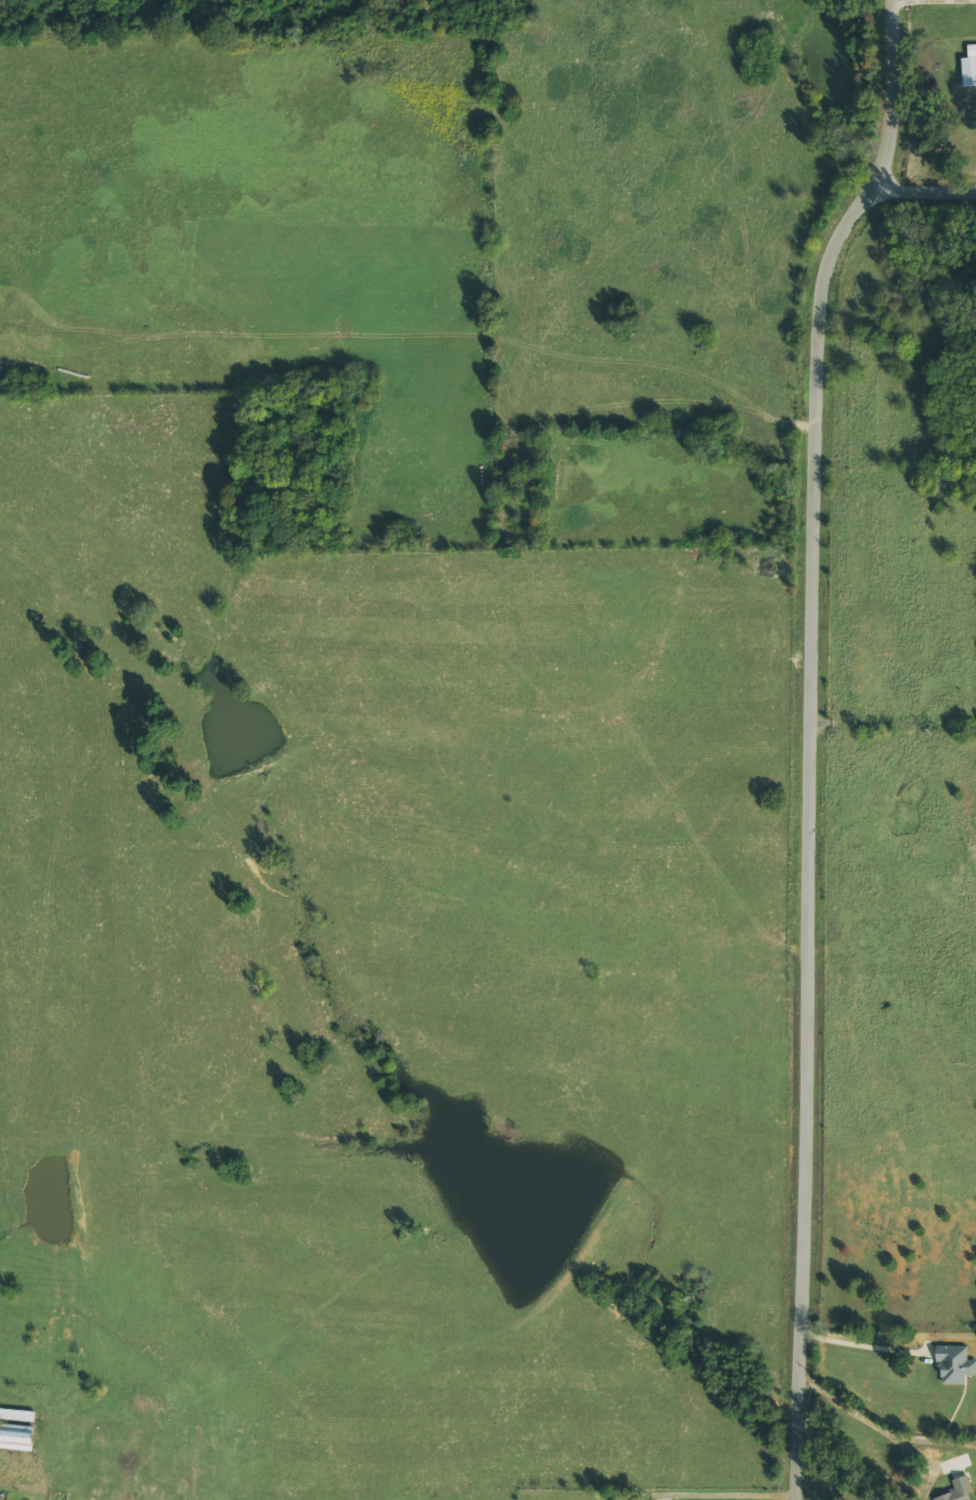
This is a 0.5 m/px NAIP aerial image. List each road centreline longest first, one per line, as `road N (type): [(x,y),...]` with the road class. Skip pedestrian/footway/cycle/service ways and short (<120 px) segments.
road 1 (residential): [(804,1499),(828,328),(841,259),(894,163),(900,118),(891,0)]

